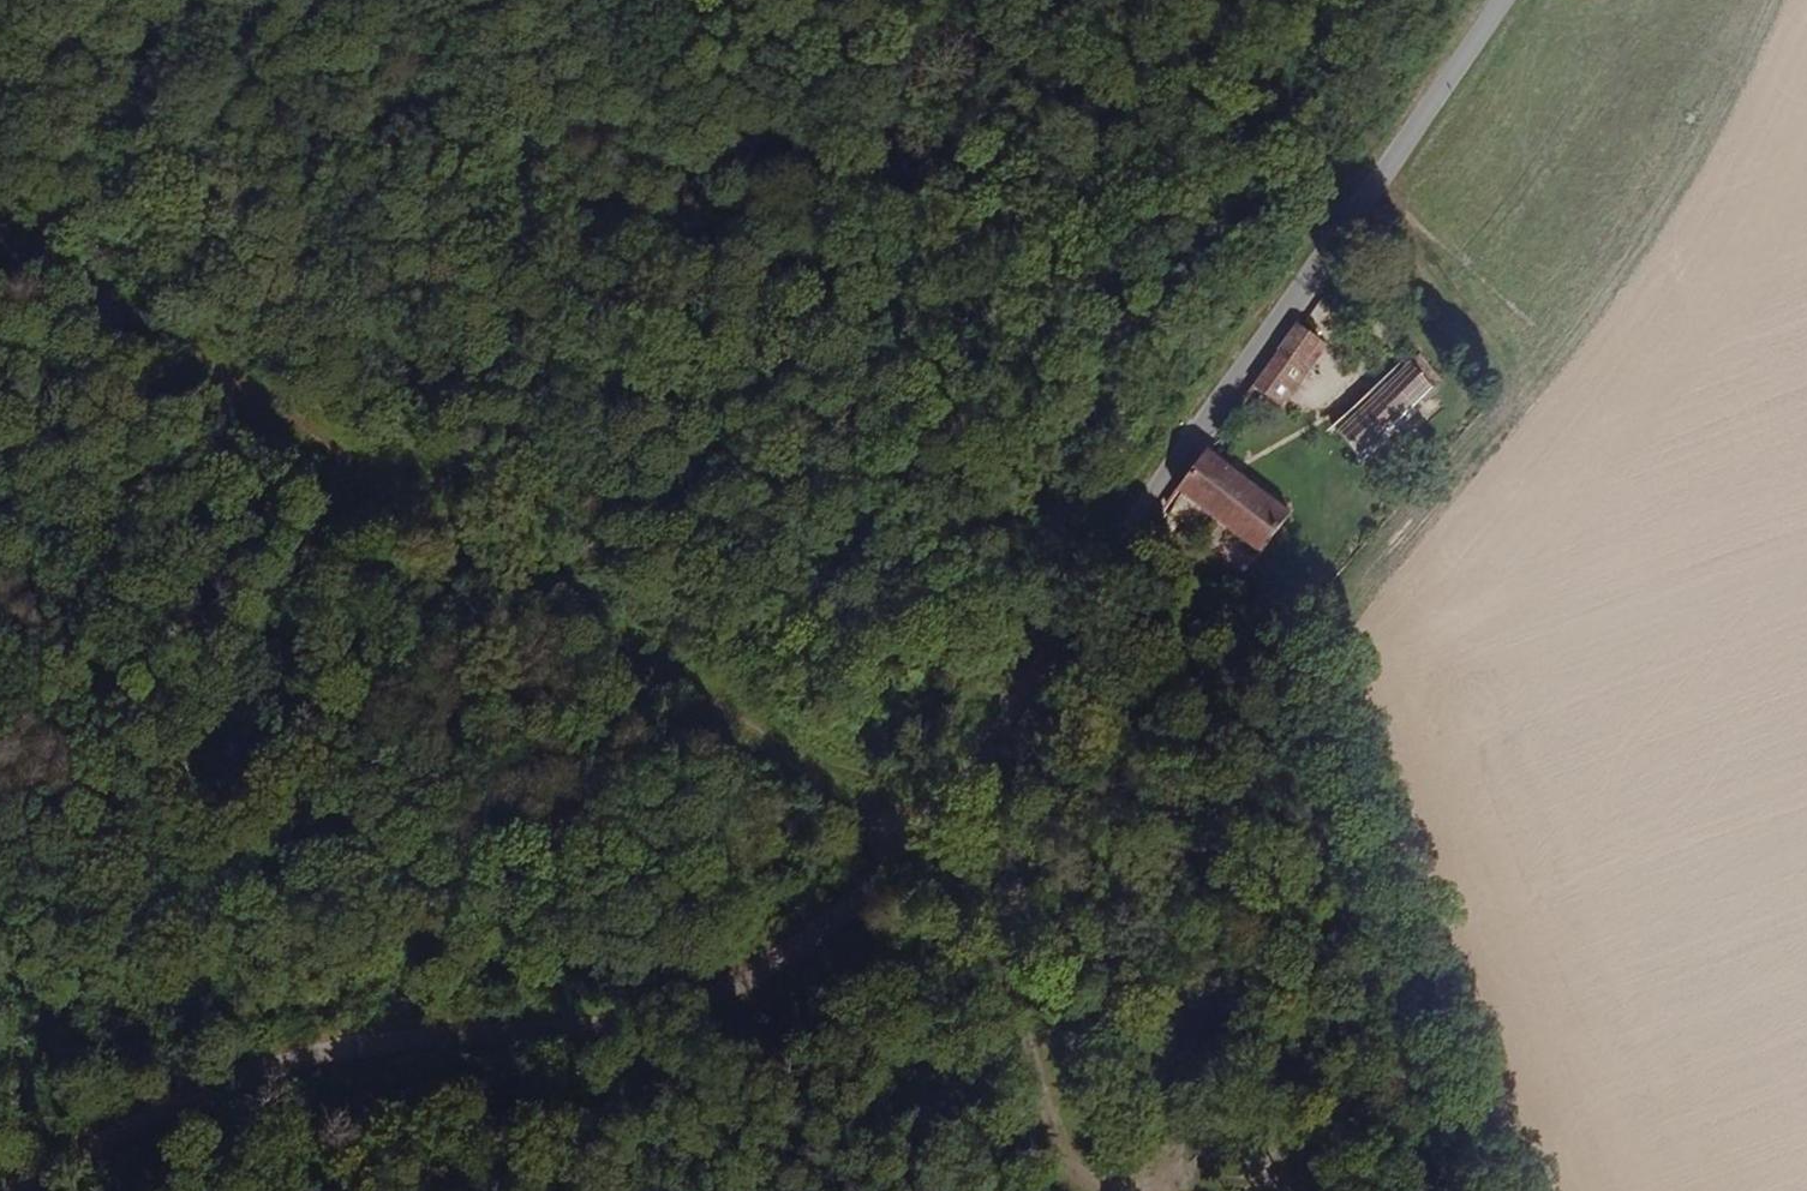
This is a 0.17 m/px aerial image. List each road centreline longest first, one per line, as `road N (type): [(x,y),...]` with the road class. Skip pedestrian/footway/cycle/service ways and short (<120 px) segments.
road 1 (unclassified): [(1501,0),(1005,723),(894,867),(844,911),(708,999),(612,1036),(247,1073),(55,1140),(0,1189)]
road 2 (track): [(0,222),(919,833)]

